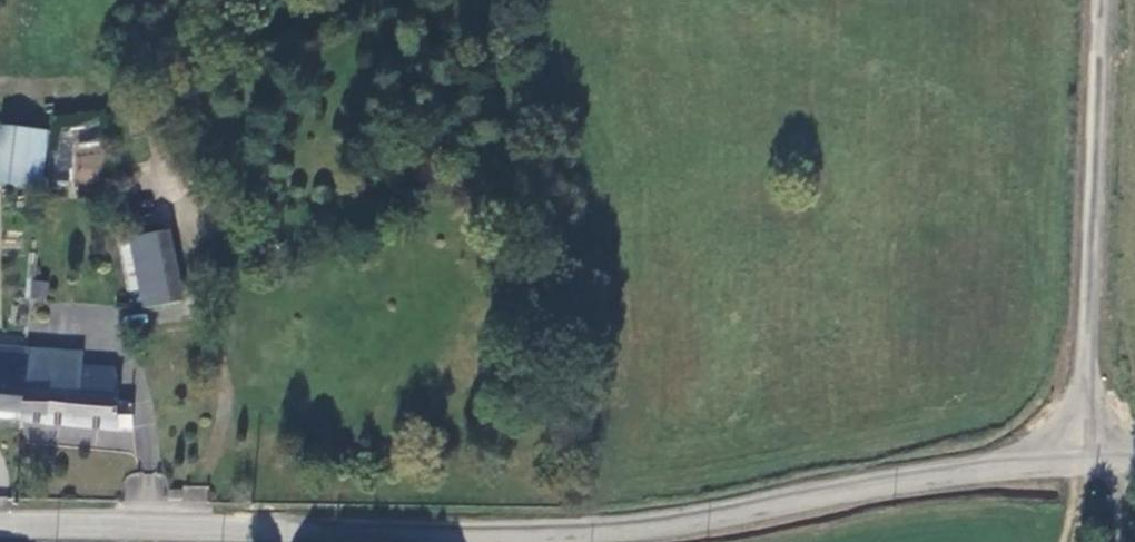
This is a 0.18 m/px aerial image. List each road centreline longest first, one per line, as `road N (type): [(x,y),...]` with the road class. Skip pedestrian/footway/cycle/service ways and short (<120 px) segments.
road 1 (tertiary): [(0,526),(553,531),(901,480),(1078,465)]
road 2 (unclassified): [(1098,0),(1078,465)]

